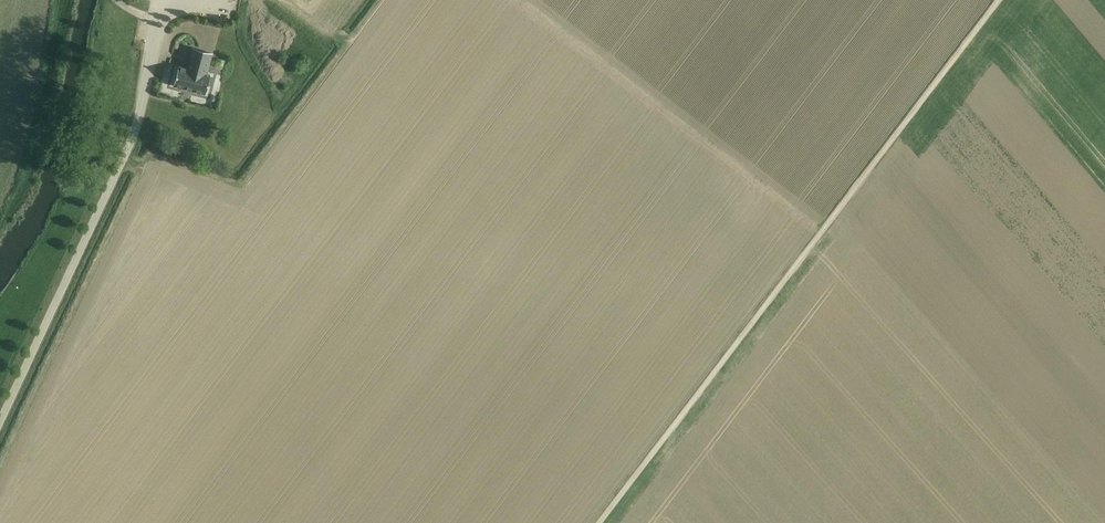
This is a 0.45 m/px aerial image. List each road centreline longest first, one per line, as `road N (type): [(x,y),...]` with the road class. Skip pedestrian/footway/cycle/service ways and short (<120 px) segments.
road 1 (track): [(601,522),(999,0)]

